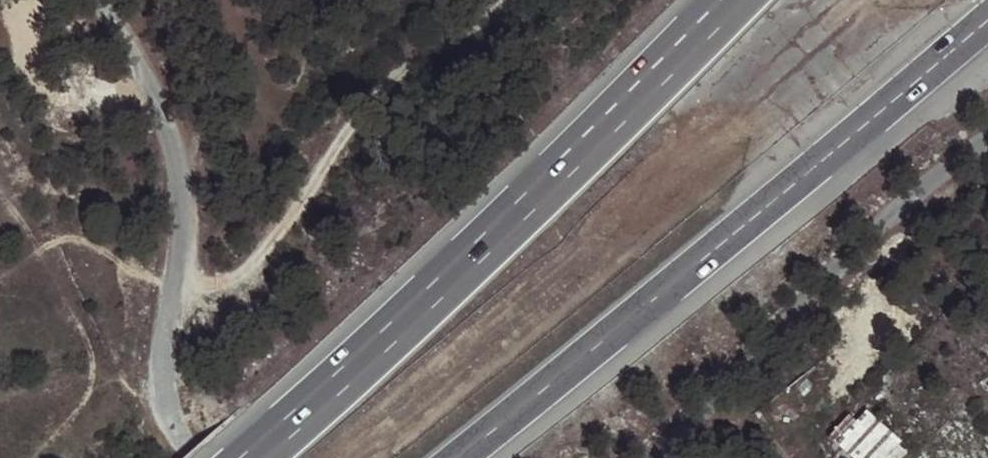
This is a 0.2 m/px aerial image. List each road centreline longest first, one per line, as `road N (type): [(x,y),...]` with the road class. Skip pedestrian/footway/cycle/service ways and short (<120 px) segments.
road 1 (motorway): [(459,457),(987,20)]
road 2 (motorway): [(733,0),(252,457)]
road 3 (residential): [(97,0),(139,64),(169,133),(180,224),(162,390),(174,425),(198,457)]
road 4 (residential): [(666,457),(799,308),(987,136)]

